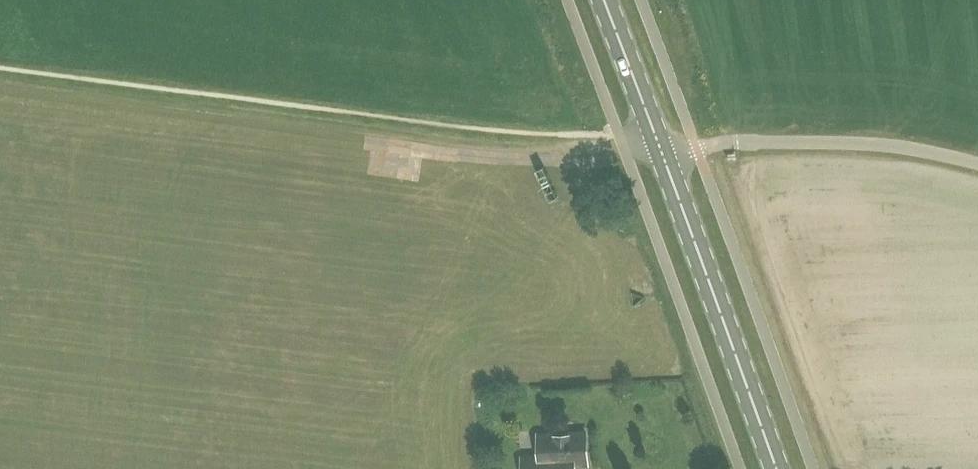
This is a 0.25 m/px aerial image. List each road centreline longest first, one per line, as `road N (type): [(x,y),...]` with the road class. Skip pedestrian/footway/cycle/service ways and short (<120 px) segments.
road 1 (track): [(0,81),(508,146),(661,149)]
road 2 (secondary): [(777,468),(661,149)]
road 3 (unclassified): [(661,149),(740,139),(887,142),(977,163)]
road 4 (secondary): [(661,149),(607,0)]

